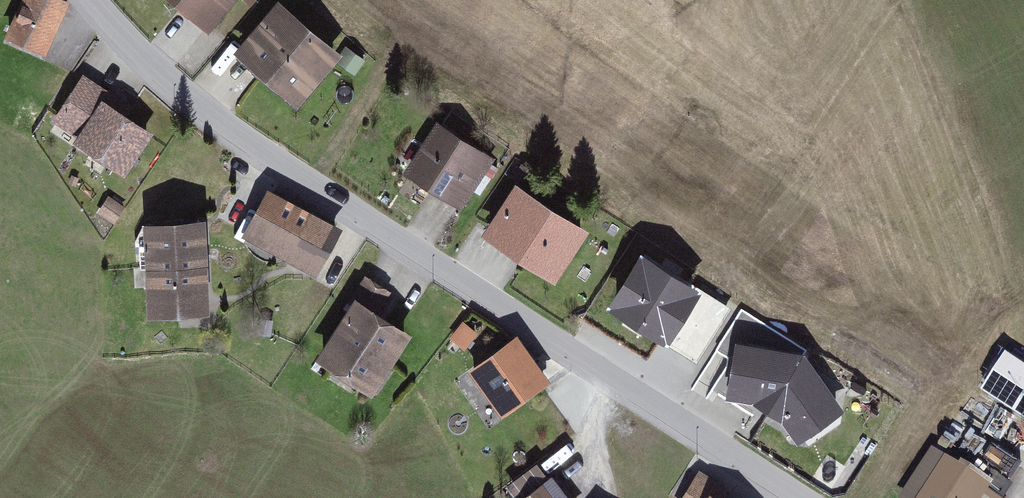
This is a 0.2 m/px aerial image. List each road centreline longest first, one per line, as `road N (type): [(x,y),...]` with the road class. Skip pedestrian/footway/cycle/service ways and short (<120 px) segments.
road 1 (residential): [(95,0),(131,42),(222,119),(800,497)]

